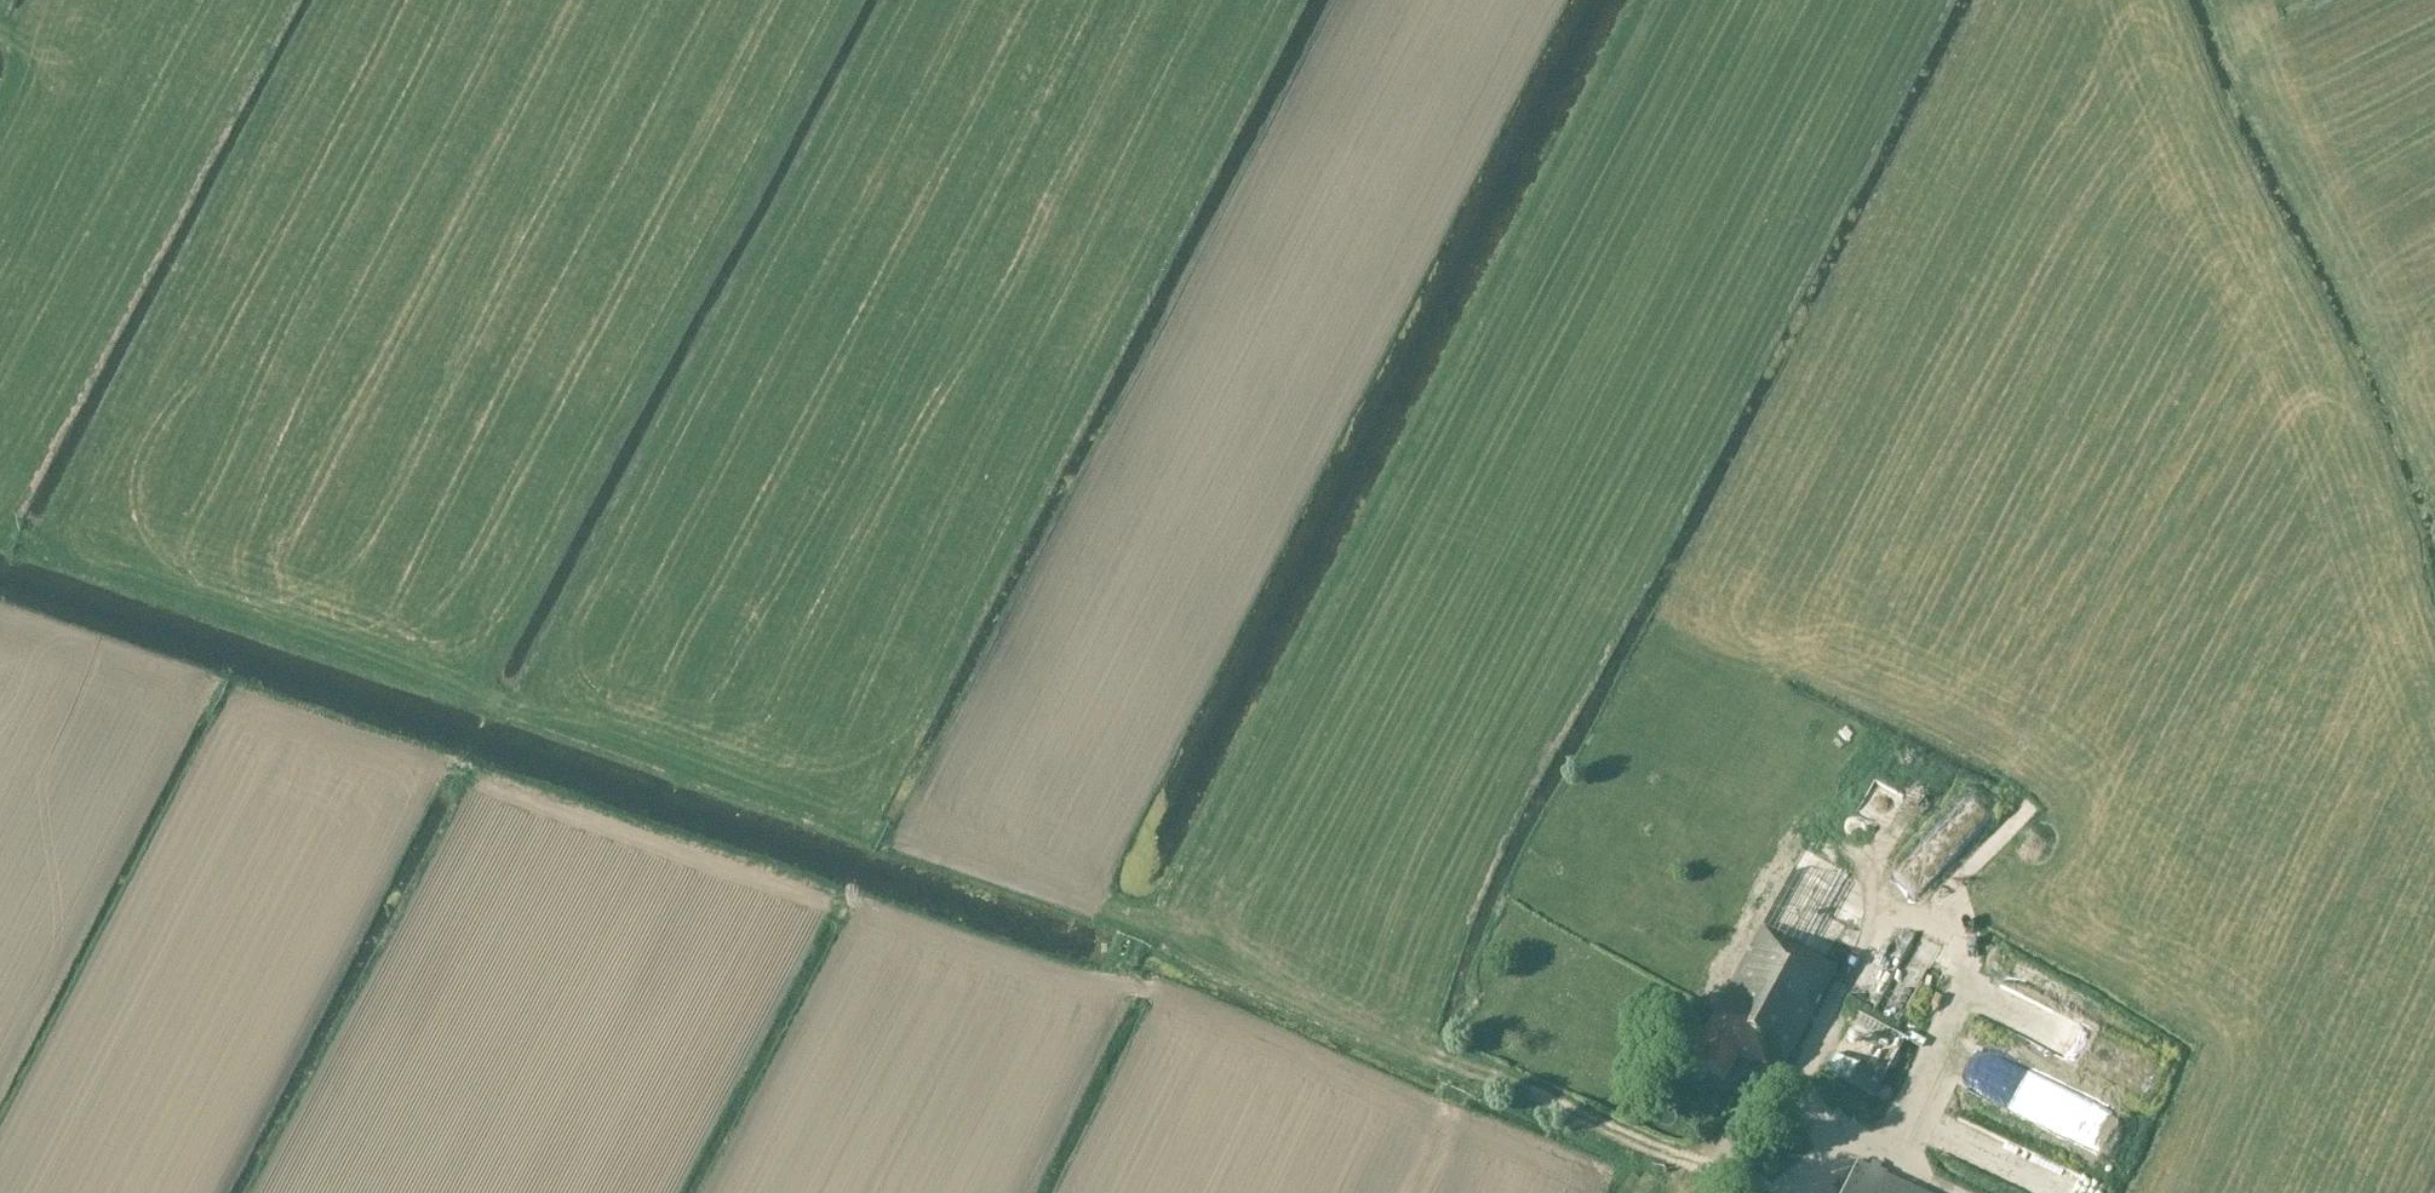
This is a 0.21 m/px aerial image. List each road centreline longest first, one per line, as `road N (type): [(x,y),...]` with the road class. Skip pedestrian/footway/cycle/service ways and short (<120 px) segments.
road 1 (track): [(1406,1046),(1768,1192)]
road 2 (track): [(1895,1158),(1963,981),(1957,941),(1930,919),(1871,915)]
road 3 (track): [(1826,1155),(1857,1141),(1947,1192)]

